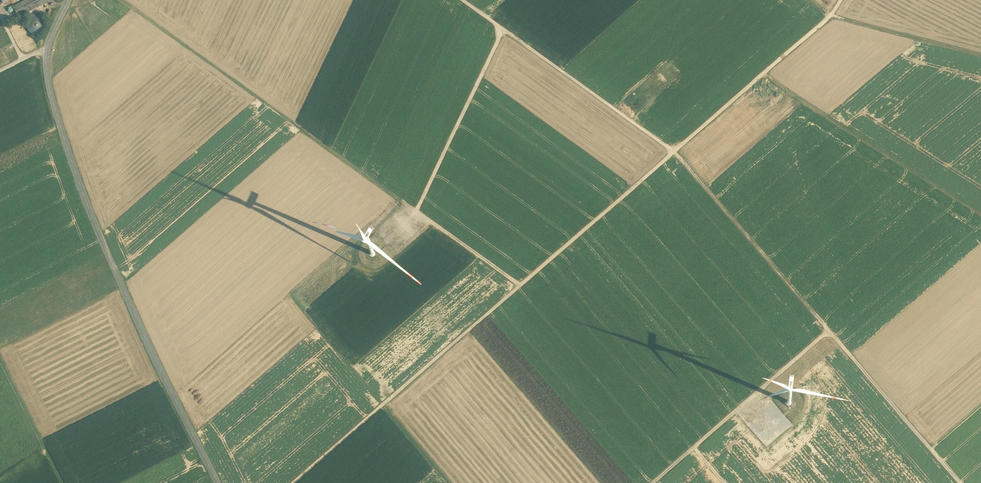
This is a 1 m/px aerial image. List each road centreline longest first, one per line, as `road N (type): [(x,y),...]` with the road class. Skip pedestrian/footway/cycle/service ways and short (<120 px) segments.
road 1 (tertiary): [(218,482),(102,241),(54,106),(48,48),(69,0)]
road 2 (track): [(673,151),(295,482)]
road 3 (track): [(525,288),(121,0)]
road 4 (track): [(673,151),(963,482)]
road 5 (track): [(673,151),(462,0)]
road 6 (track): [(764,75),(980,214)]
road 7 (track): [(501,28),(416,210),(385,241)]
road 8 (track): [(662,482),(833,333)]
road 9 (track): [(831,15),(673,151)]
road 10 (track): [(321,332),(451,482)]
road 11 (track): [(980,56),(831,15)]
road 12 (track): [(64,482),(0,355)]

